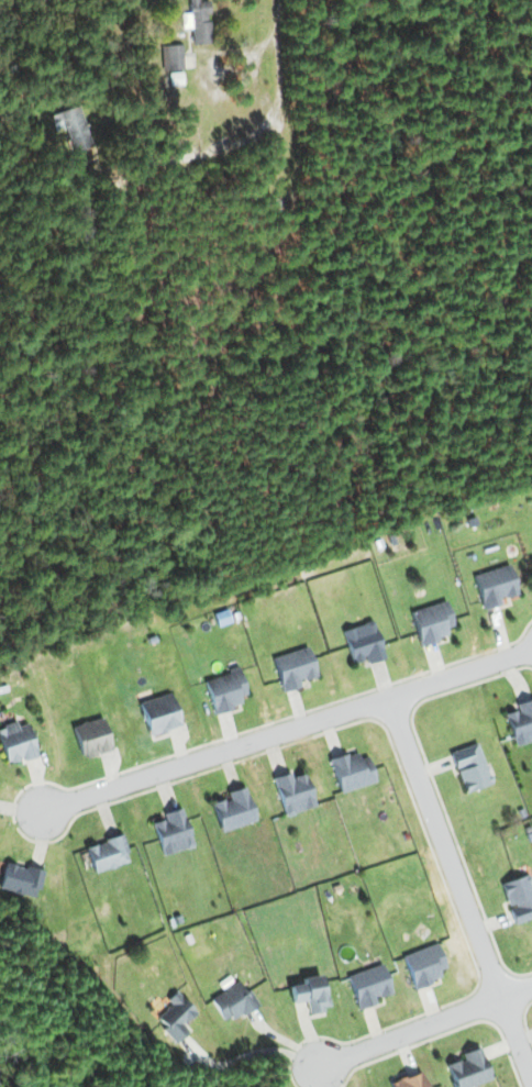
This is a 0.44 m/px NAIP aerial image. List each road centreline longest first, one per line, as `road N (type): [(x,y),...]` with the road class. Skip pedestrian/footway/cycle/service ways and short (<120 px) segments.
road 1 (residential): [(49,812),(531,651)]
road 2 (residential): [(390,698),(531,1054)]
road 3 (residential): [(531,990),(339,1074)]

